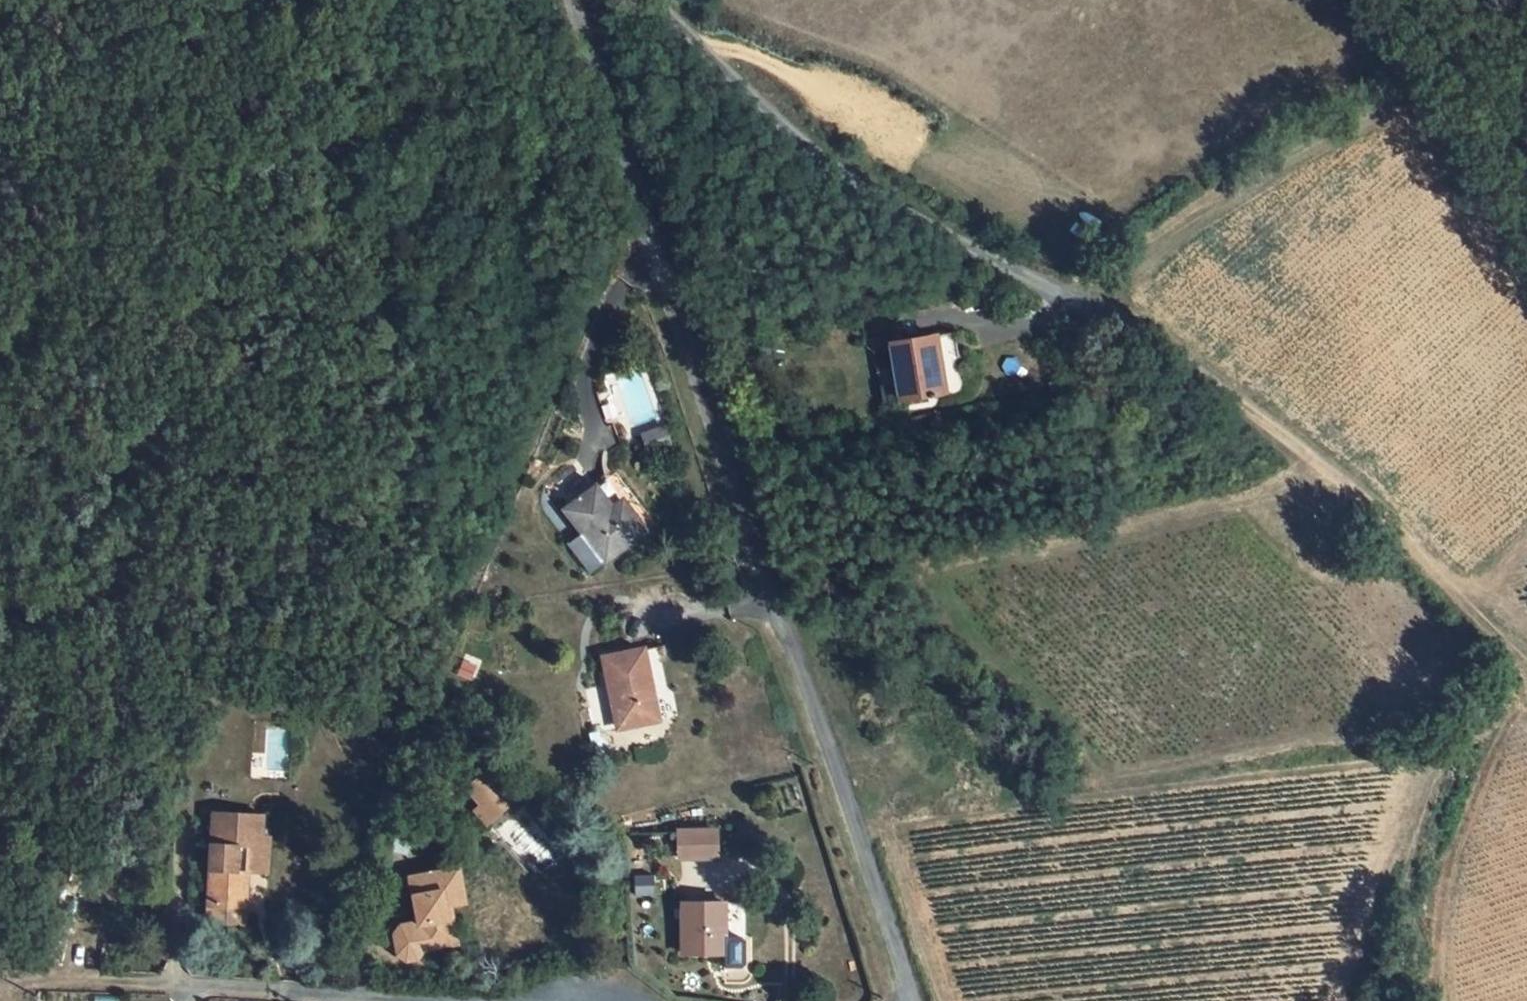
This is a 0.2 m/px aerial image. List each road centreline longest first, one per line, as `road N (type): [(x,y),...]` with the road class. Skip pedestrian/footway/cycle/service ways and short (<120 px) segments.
road 1 (unclassified): [(910,1000),(571,0)]
road 2 (track): [(1095,314),(1284,434),(1526,658)]
road 3 (residential): [(438,1000),(20,984)]

